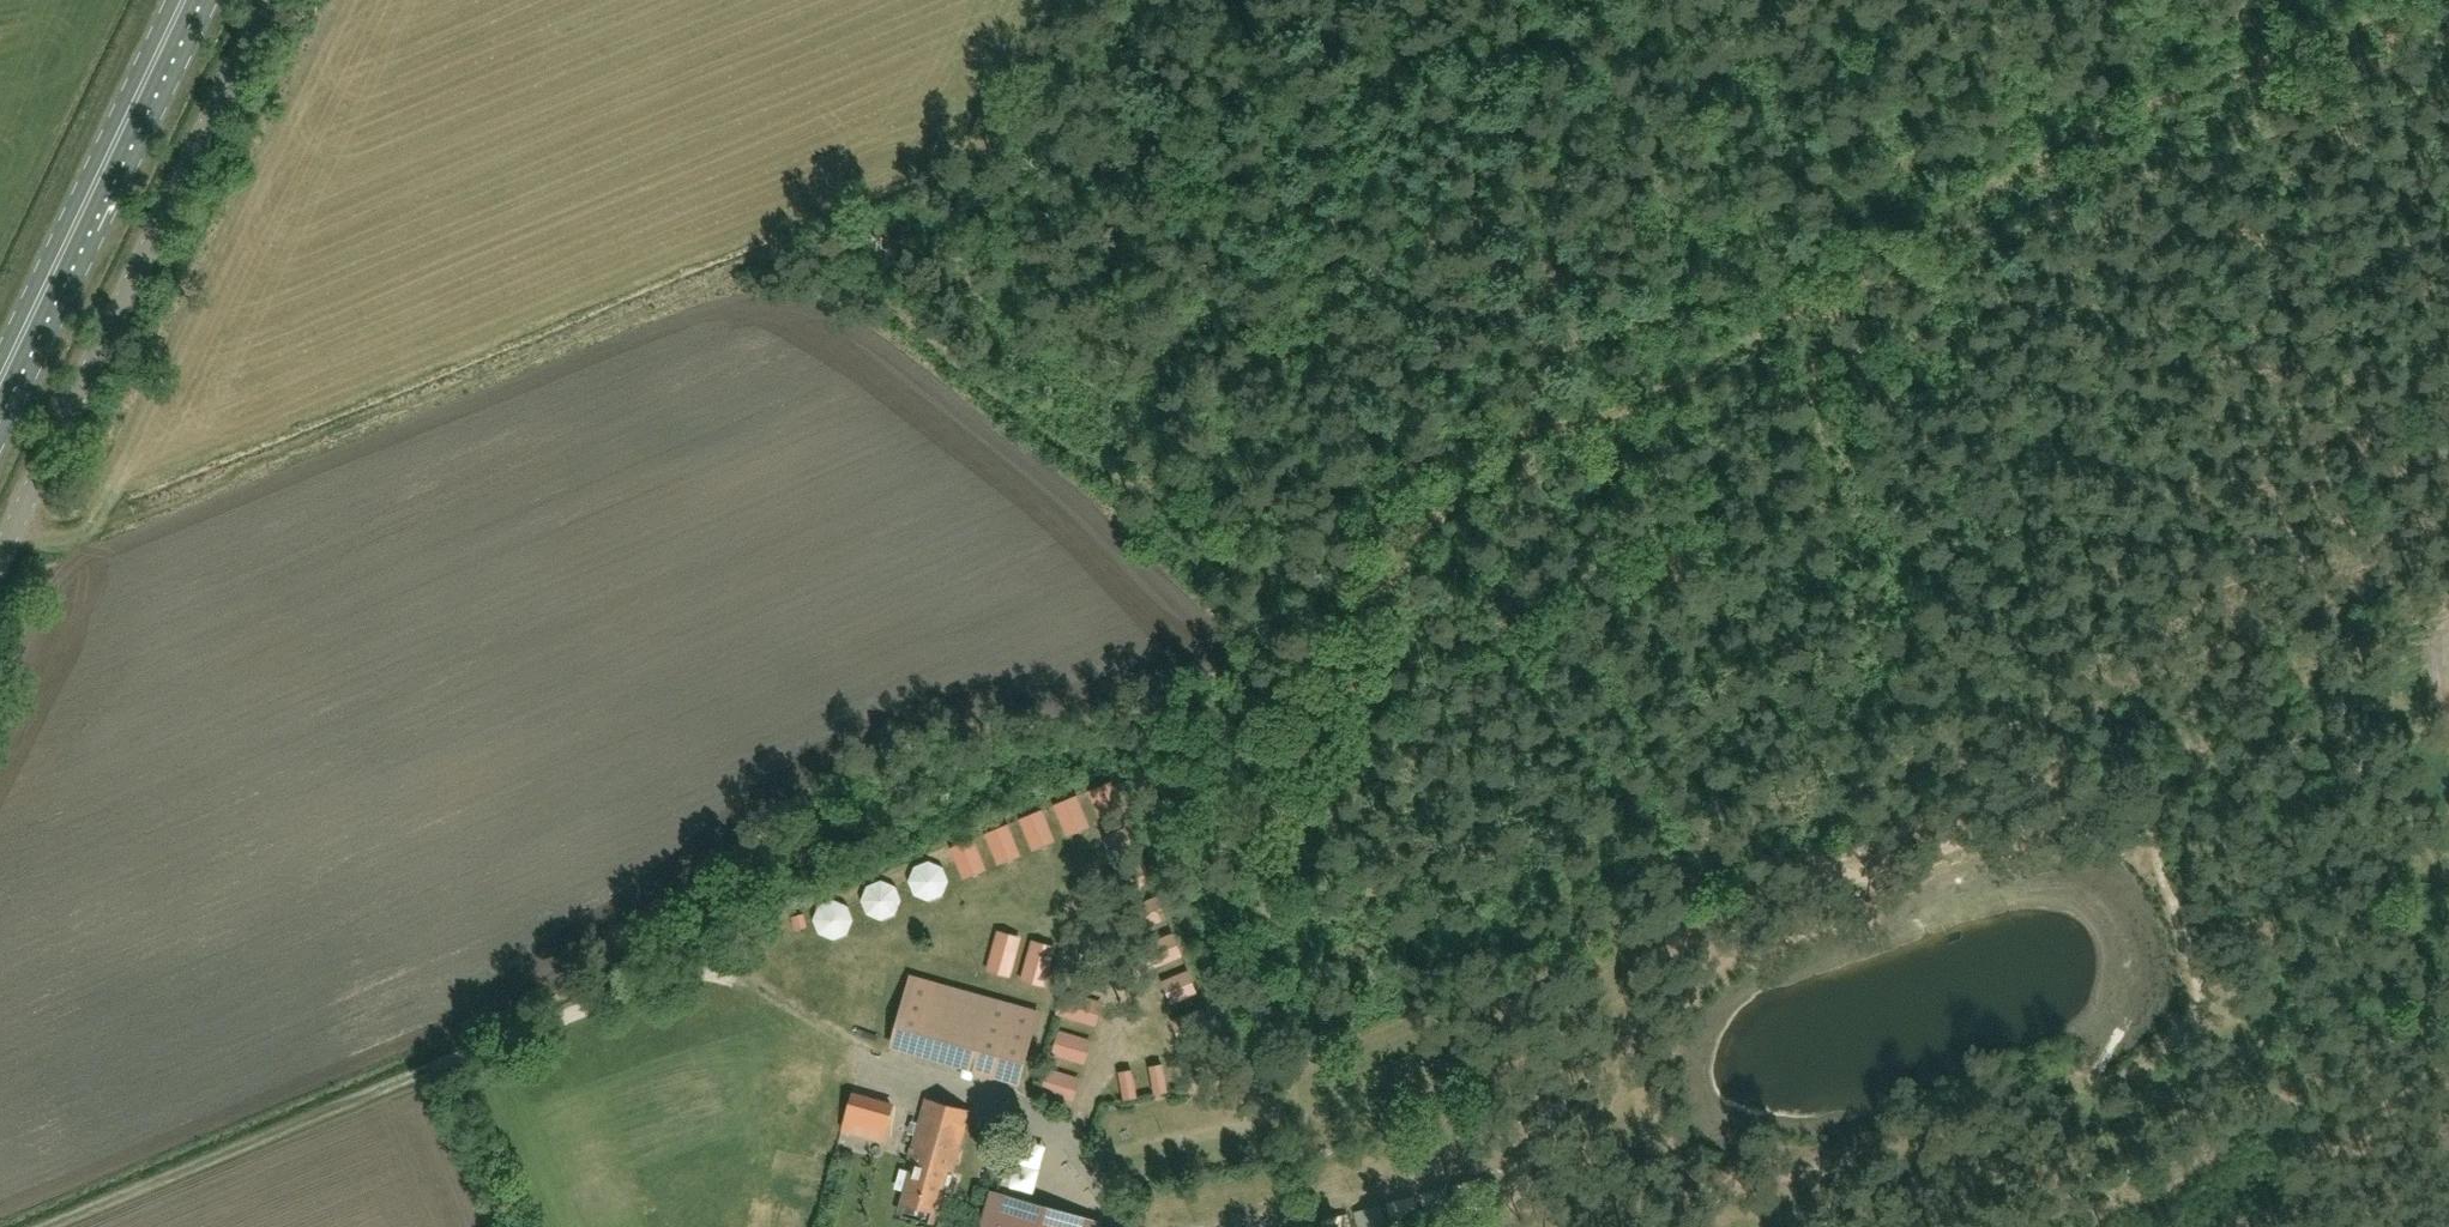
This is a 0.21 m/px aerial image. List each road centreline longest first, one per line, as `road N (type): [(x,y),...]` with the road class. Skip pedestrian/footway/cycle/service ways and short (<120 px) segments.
road 1 (track): [(1112,1226),(1116,1212),(1065,1139),(1022,1107),(874,1063),(736,973),(710,967),(58,1226)]
road 2 (unclassified): [(0,554),(267,0)]
road 3 (primary): [(182,0),(0,374)]

